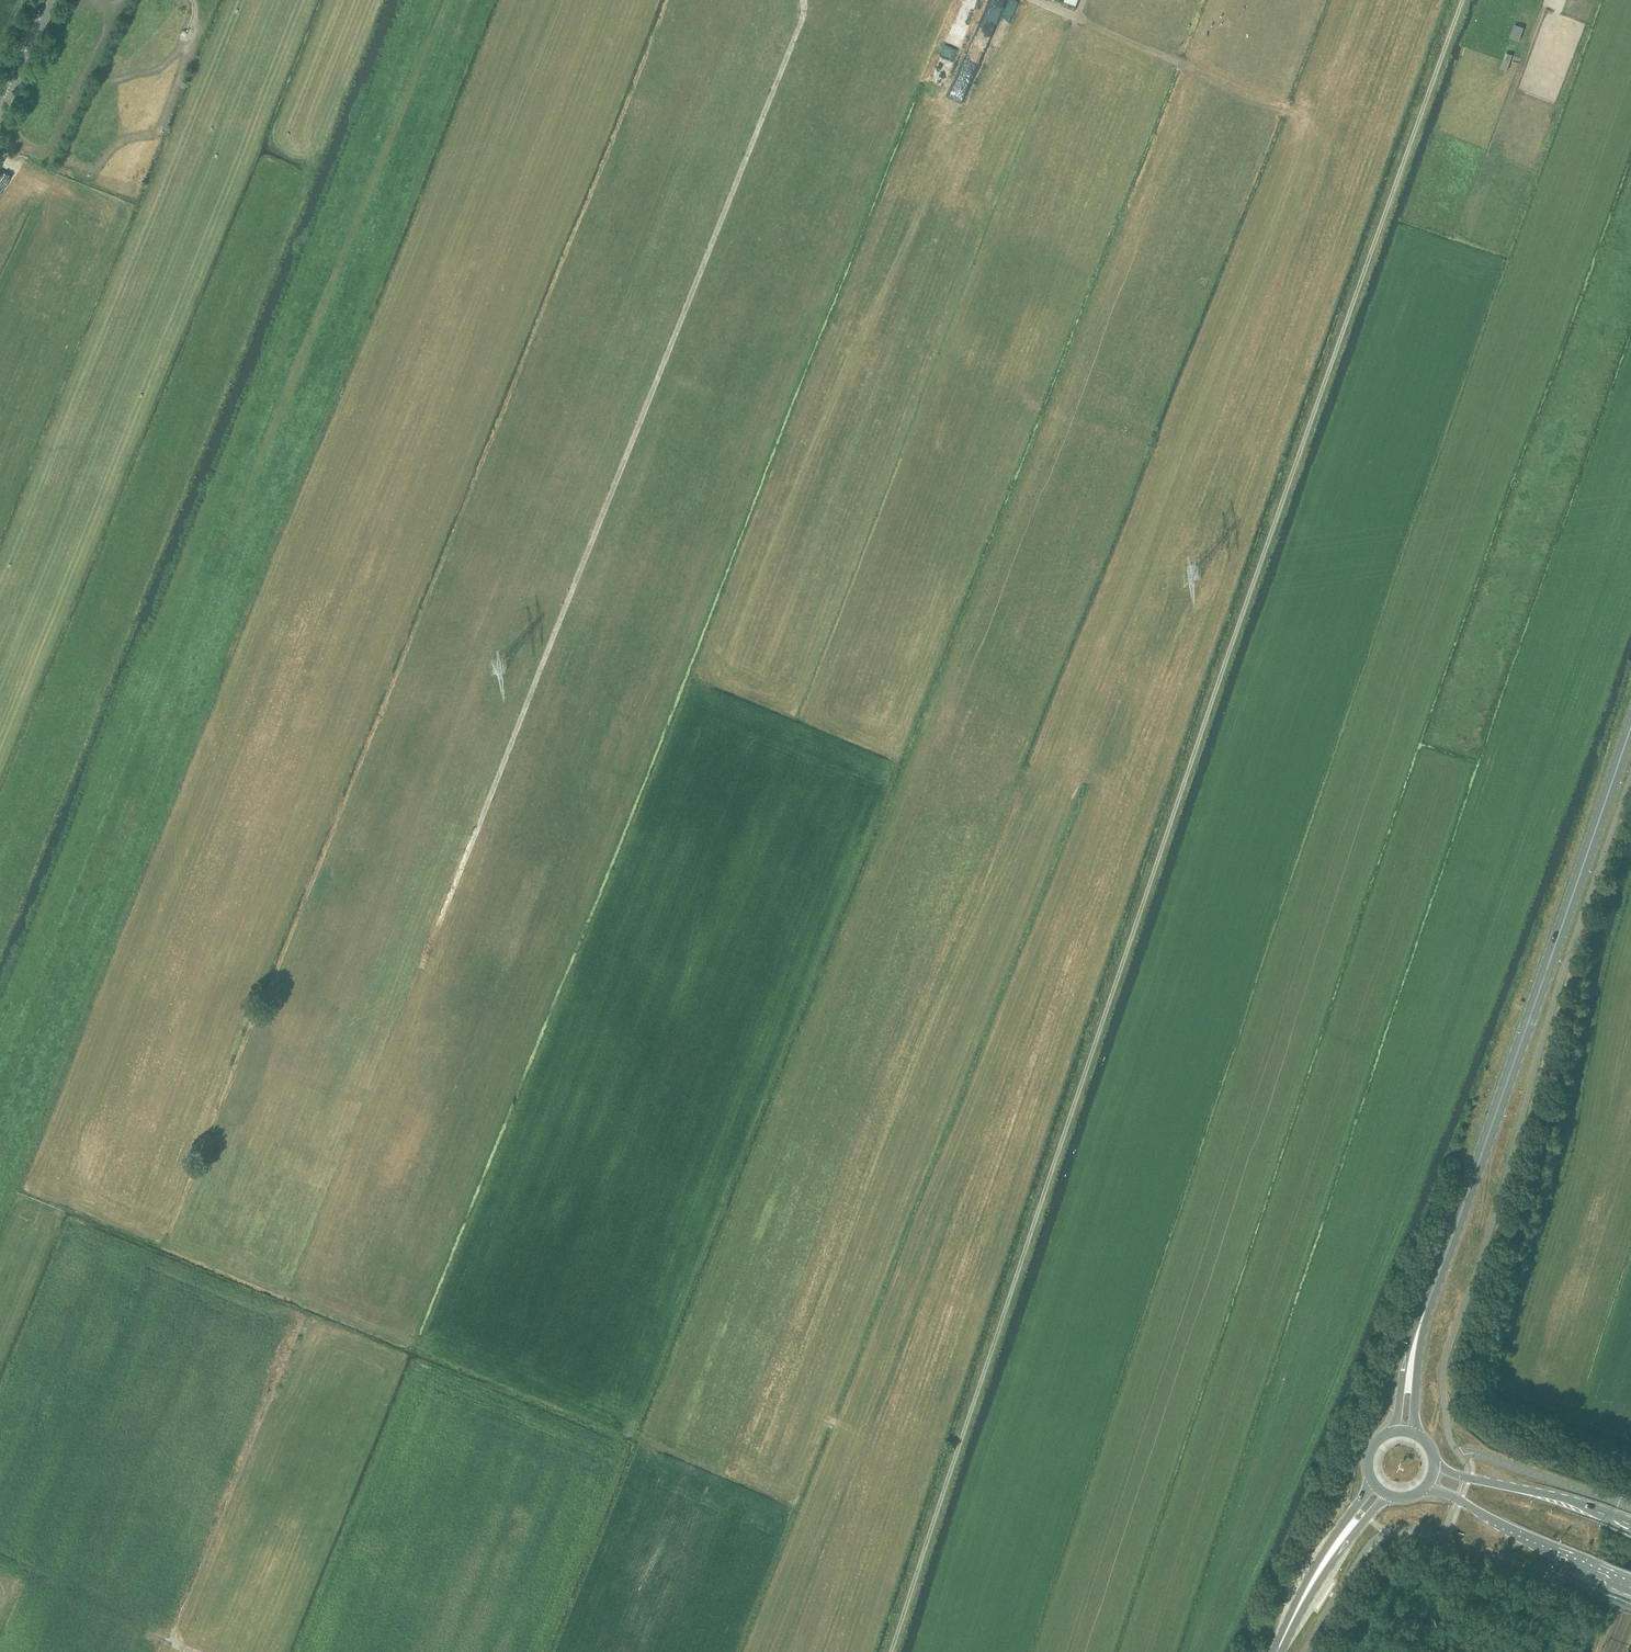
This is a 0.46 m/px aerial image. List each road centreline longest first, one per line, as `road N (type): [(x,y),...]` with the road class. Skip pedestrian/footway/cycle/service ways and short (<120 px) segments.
road 1 (secondary): [(1424,1314),(1630,730)]
road 2 (secondary): [(1425,1488),(1630,1575)]
road 3 (secondary): [(1630,1524),(1436,1462)]
road 4 (tertiary): [(59,0),(0,121)]
road 5 (secondary): [(1424,1314),(1407,1352),(1393,1430)]
road 6 (secondary): [(1418,1434),(1424,1314)]

